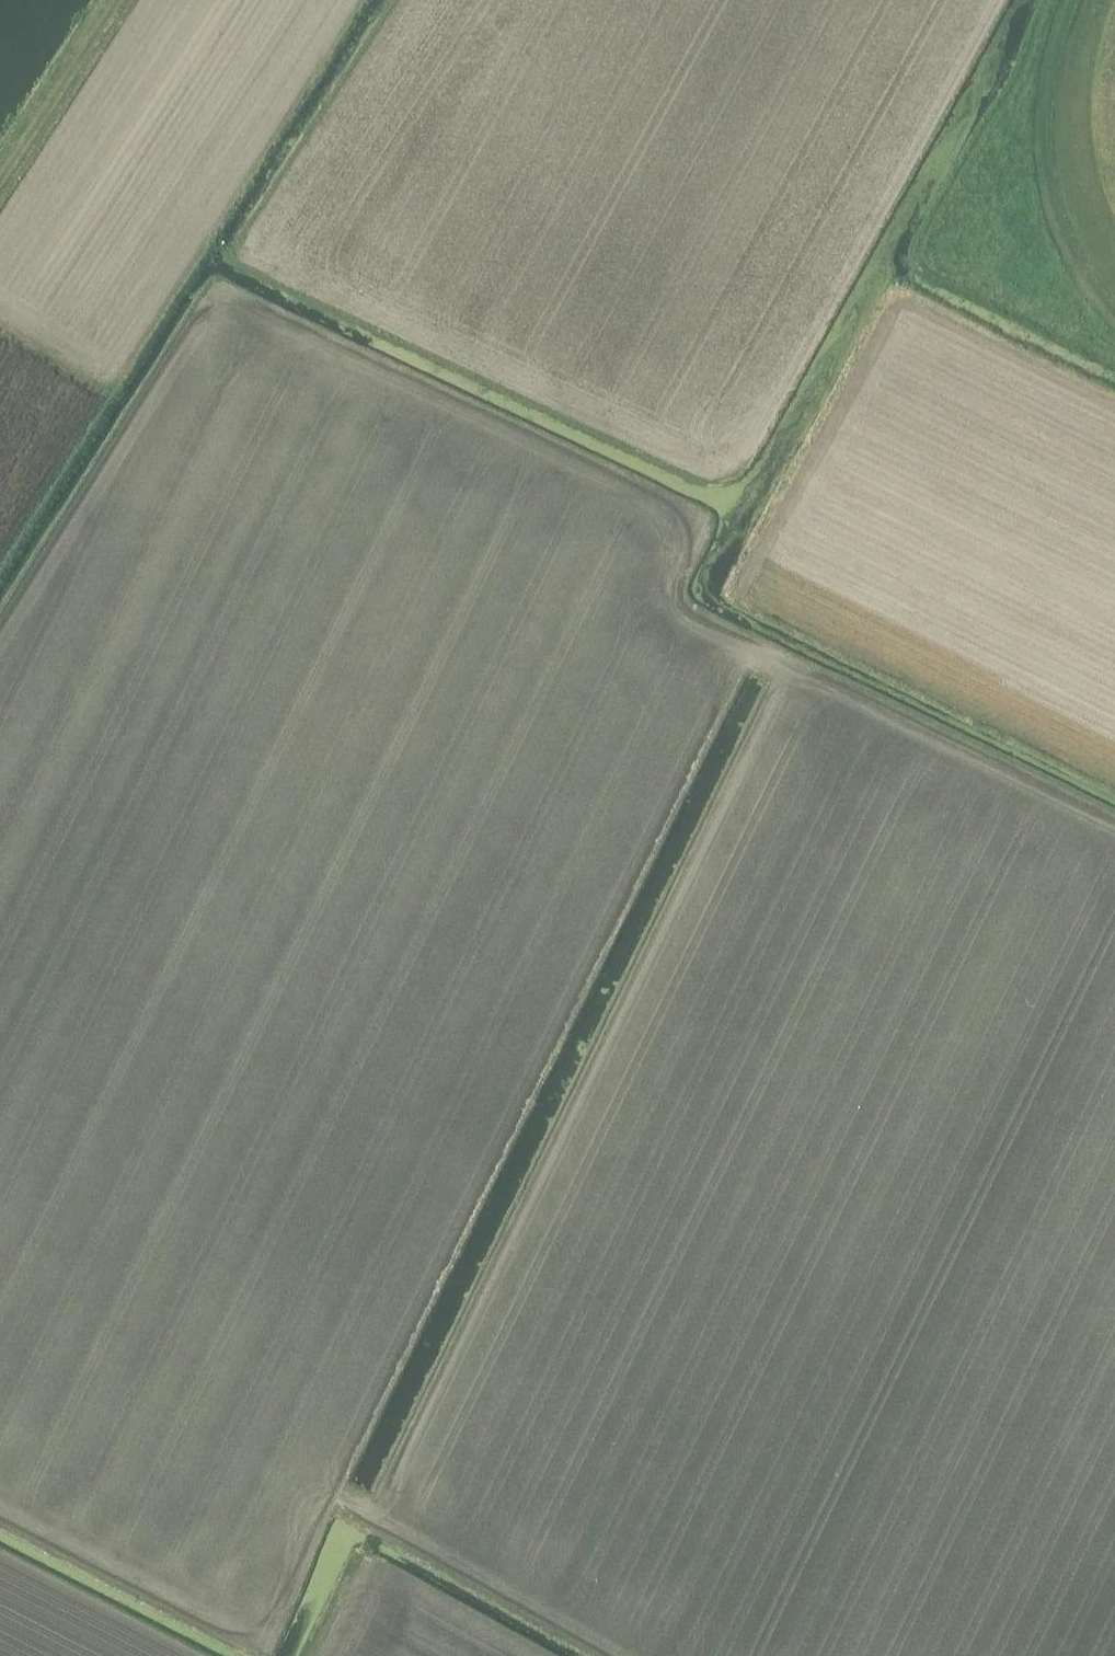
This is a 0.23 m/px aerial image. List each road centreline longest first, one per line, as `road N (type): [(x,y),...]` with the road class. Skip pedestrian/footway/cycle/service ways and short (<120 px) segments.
road 1 (track): [(0,172),(111,0)]

